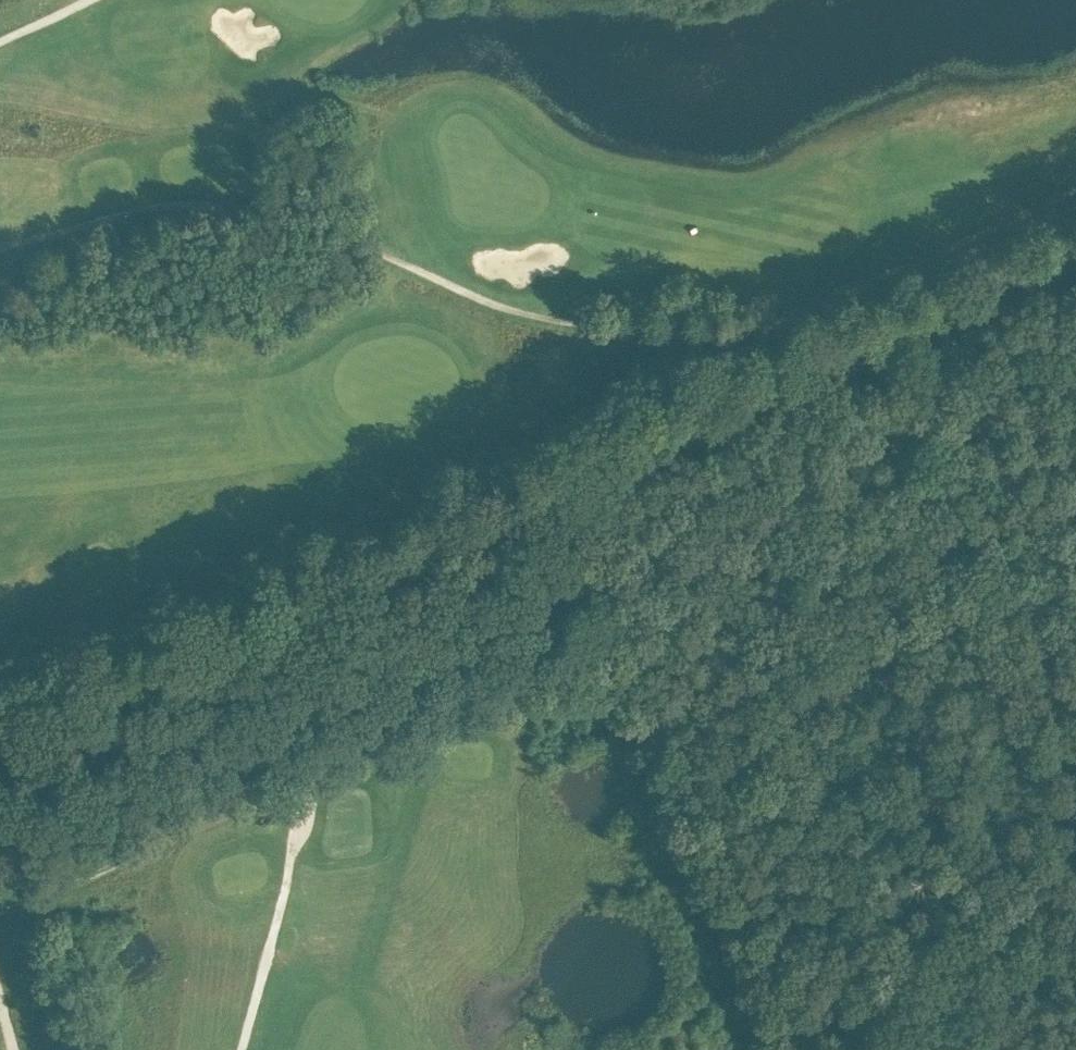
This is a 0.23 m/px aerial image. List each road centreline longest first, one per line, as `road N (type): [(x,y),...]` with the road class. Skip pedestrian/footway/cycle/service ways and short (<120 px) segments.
road 1 (track): [(1075,190),(768,328),(729,337),(510,310),(381,254),(202,205),(166,206),(0,247)]
road 2 (track): [(0,926),(94,876),(309,784)]

